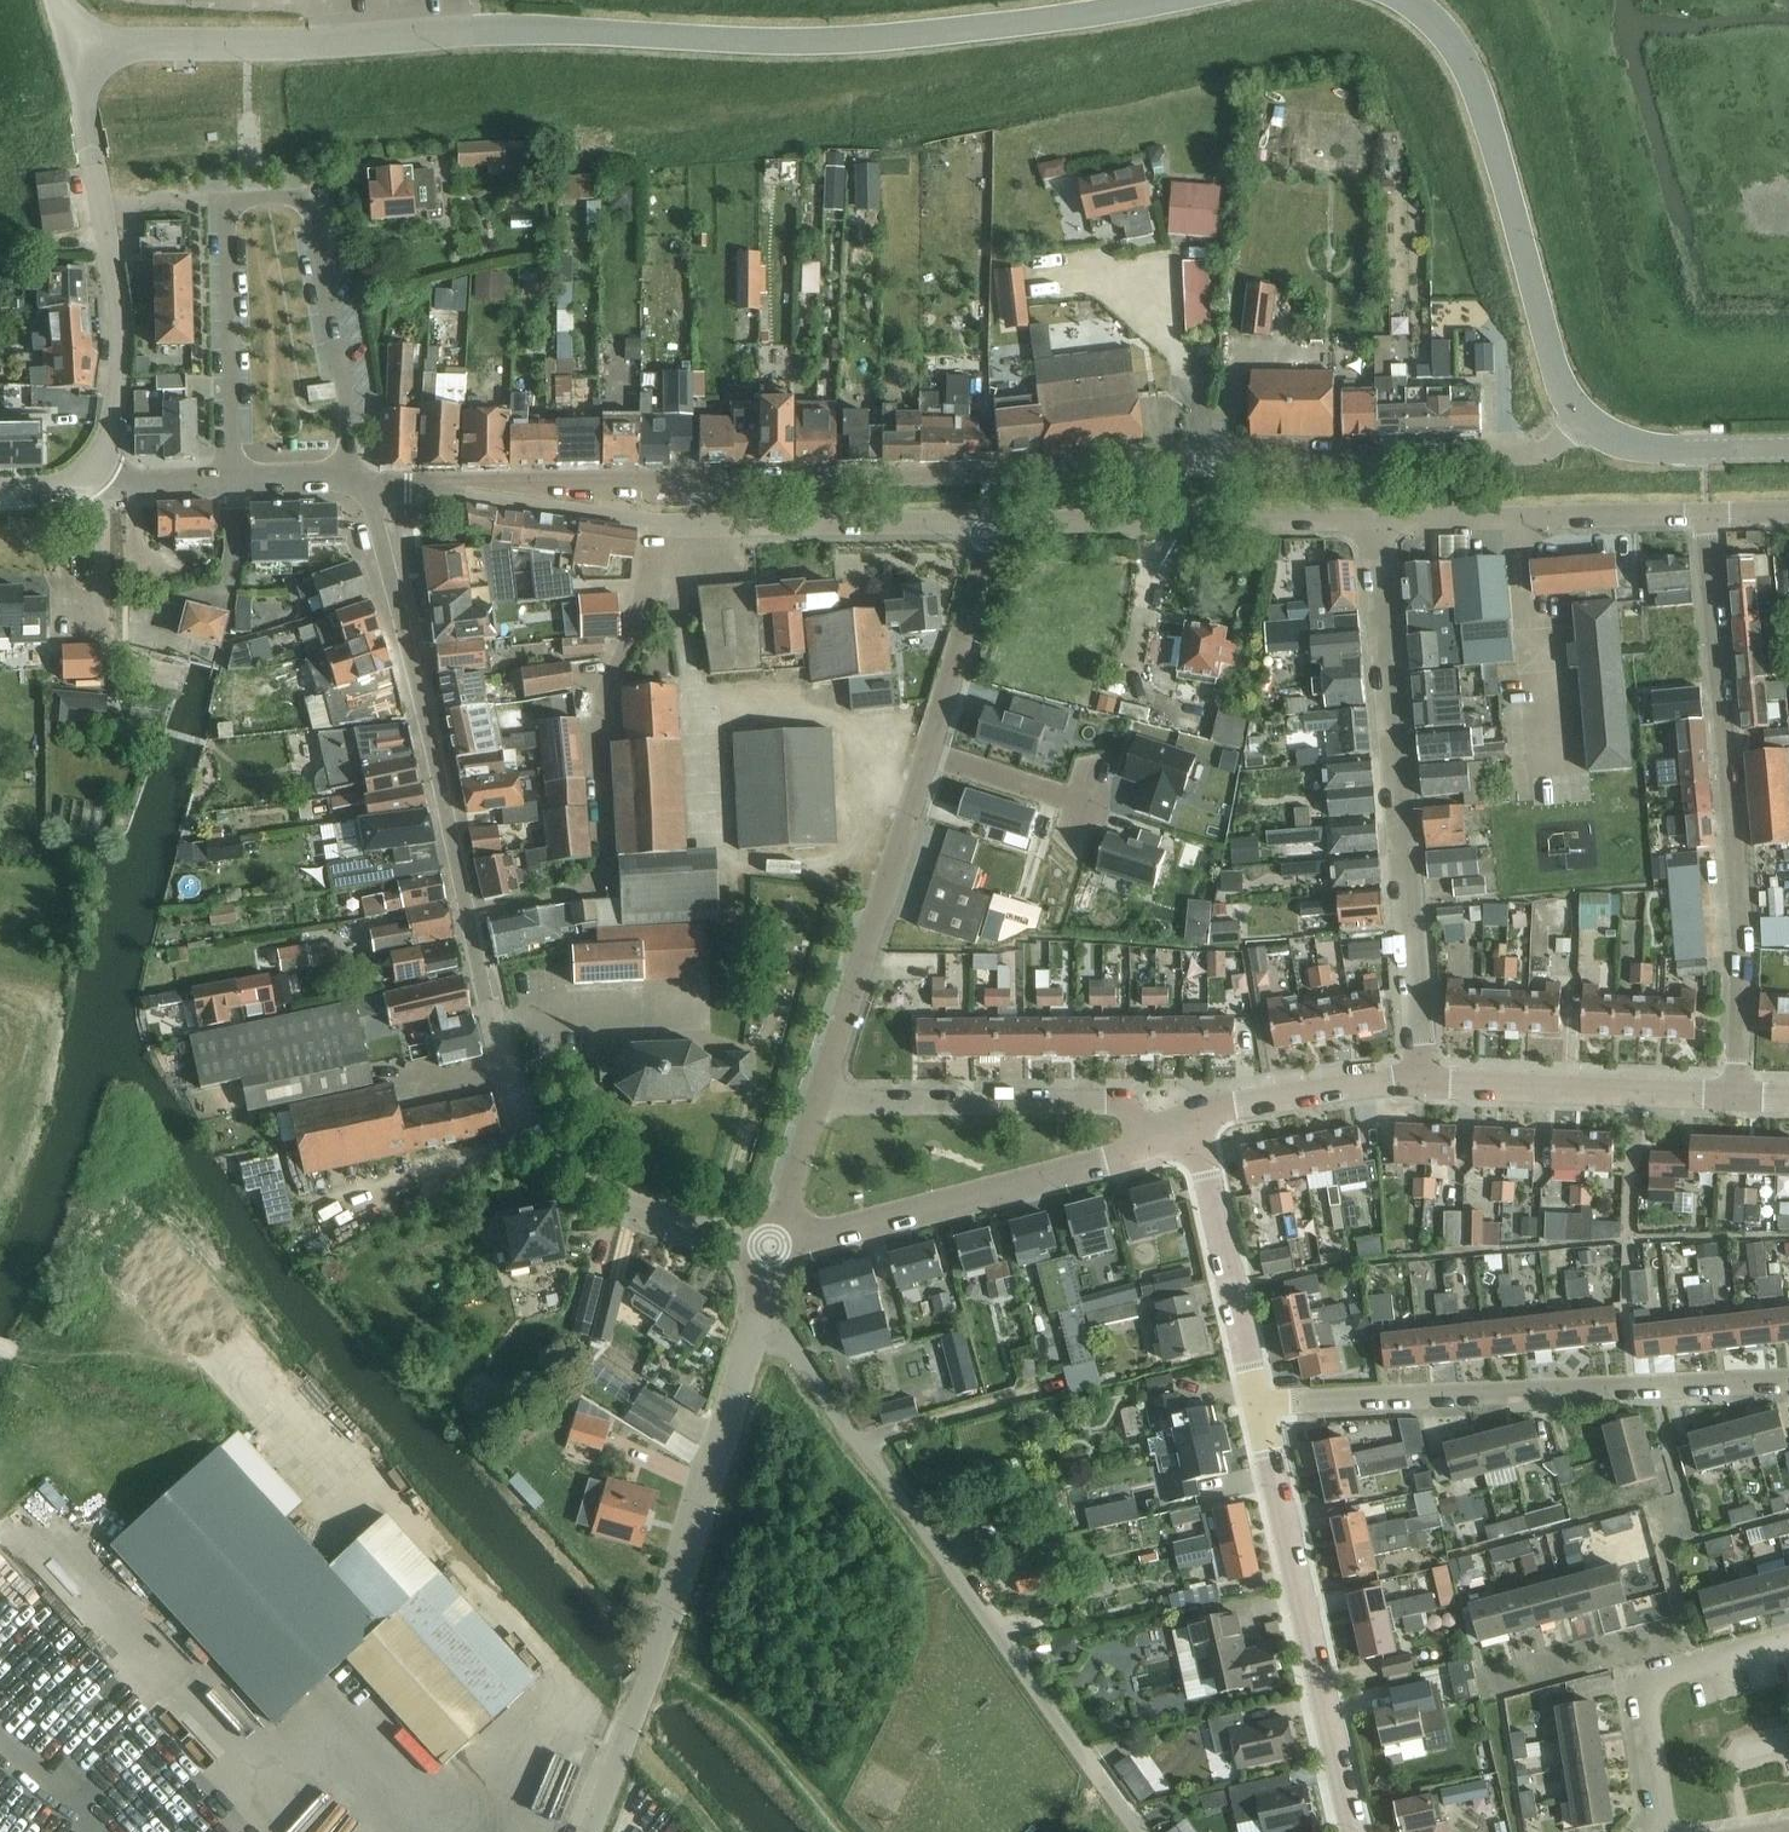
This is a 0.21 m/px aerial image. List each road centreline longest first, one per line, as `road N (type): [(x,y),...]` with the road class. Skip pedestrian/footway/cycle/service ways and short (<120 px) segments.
road 1 (tertiary): [(1175,0),(847,42),(503,30),(129,42),(90,63)]
road 2 (residential): [(770,1250),(617,1200),(548,1145),(513,1092),(371,487)]
road 3 (residential): [(437,488),(488,481),(1203,467)]
road 4 (residential): [(347,481),(332,253),(323,218),(301,197),(234,199),(227,213),(227,483)]
road 5 (residential): [(1739,1097),(1743,920),(1705,514)]
road 6 (residential): [(1423,1084),(1374,519)]
road 7 (residential): [(437,488),(658,526),(986,525)]
road 8 (residential): [(1258,1406),(1788,1385)]
road 9 (tertiary): [(1579,418),(1551,361),(1467,70),(1441,30),(1403,0)]
road 10 (residential): [(1355,1831),(1258,1406)]
road 11 (tertiary): [(90,63),(83,93),(122,349),(109,441),(85,482)]
road 12 (residential): [(1146,1148),(770,1250)]
road 13 (residential): [(1203,467),(1514,458),(1549,446),(1579,418)]
road 14 (residential): [(986,525),(1374,519)]
road 15 (residential): [(650,1662),(761,1306)]
road 16 (residential): [(820,1100),(927,753)]
road 17 (residential): [(820,1100),(1110,1103),(1132,1114),(1146,1148)]
road 18 (residential): [(1374,519),(1705,514)]
road 19 (residential): [(1423,1084),(1739,1097)]
road 20 (residential): [(1657,1831),(1638,1684),(1788,1644)]
road 21 (residential): [(1258,1406),(1198,1134)]
road 22 (residential): [(1064,293),(1113,289),(1143,302),(1165,353),(1197,384),(1203,467)]
road 23 (residential): [(1198,1134),(1233,1104),(1347,1085),(1423,1084)]
road 24 (residential): [(927,753),(983,562),(986,525)]
road 25 (track): [(0,1350),(220,1385)]
road 26 (tertiary): [(1579,418),(1607,438),(1648,451),(1788,450)]
road 27 (residential): [(1106,805),(927,753)]
road 28 (unclassified): [(593,1831),(650,1662)]
road 29 (residential): [(858,1444),(761,1306)]
road 30 (residential): [(770,1250),(820,1100)]
road 31 (unclassified): [(85,482),(227,483)]
road 32 (unclassified): [(227,483),(347,481)]

